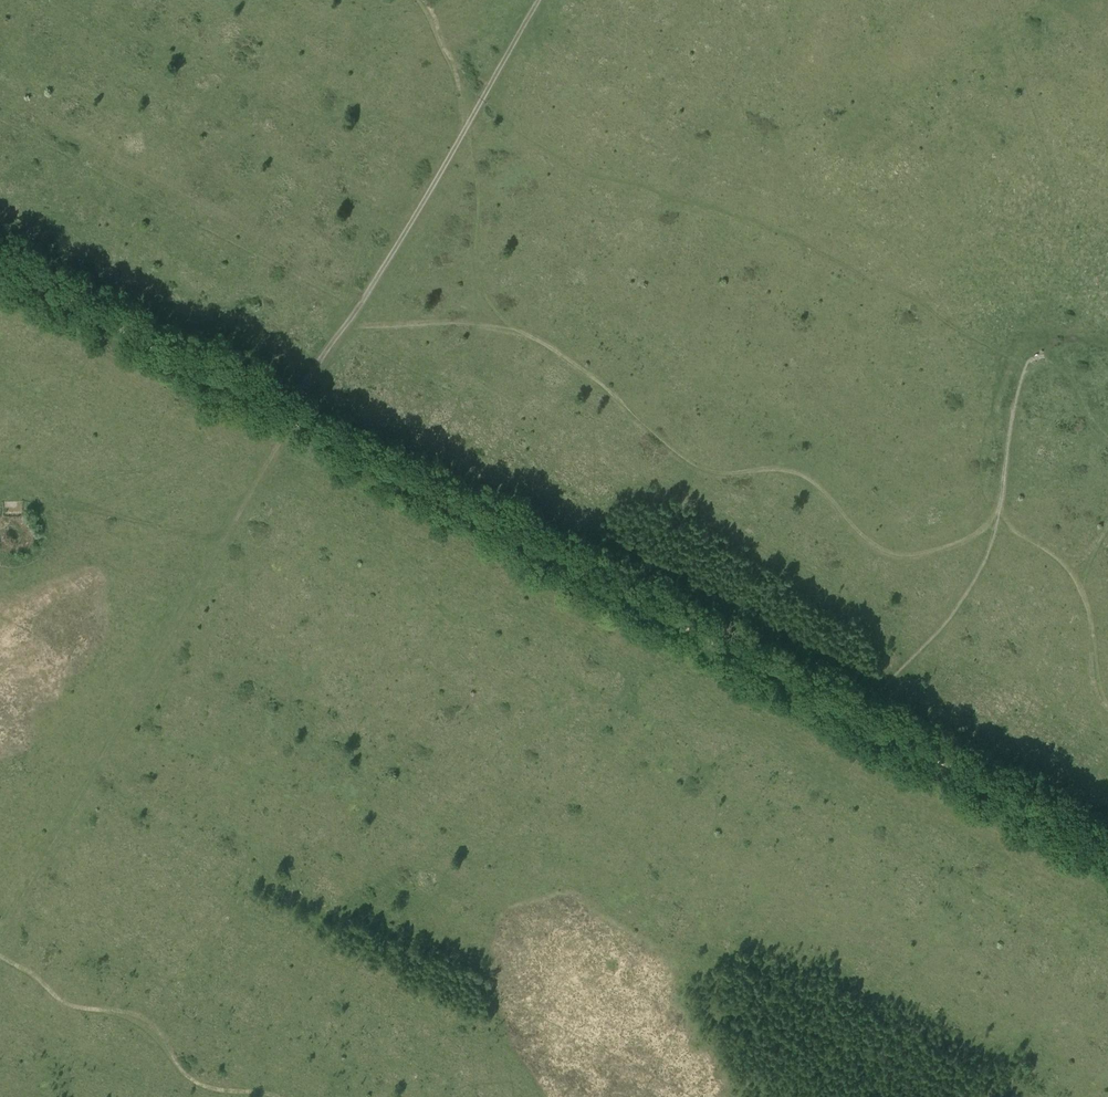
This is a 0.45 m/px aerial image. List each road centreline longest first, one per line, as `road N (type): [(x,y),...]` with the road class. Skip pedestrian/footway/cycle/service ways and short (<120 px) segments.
road 1 (track): [(1107,845),(0,262)]
road 2 (track): [(340,329),(0,930)]
road 3 (track): [(538,0),(340,329)]

